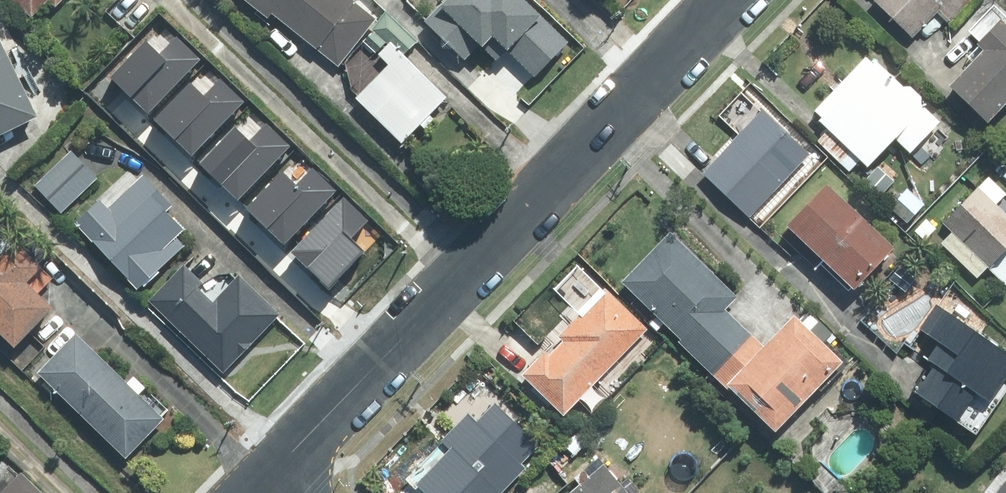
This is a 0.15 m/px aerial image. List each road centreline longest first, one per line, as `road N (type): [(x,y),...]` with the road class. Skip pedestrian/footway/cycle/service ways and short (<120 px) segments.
road 1 (residential): [(267,477),(727,0)]

